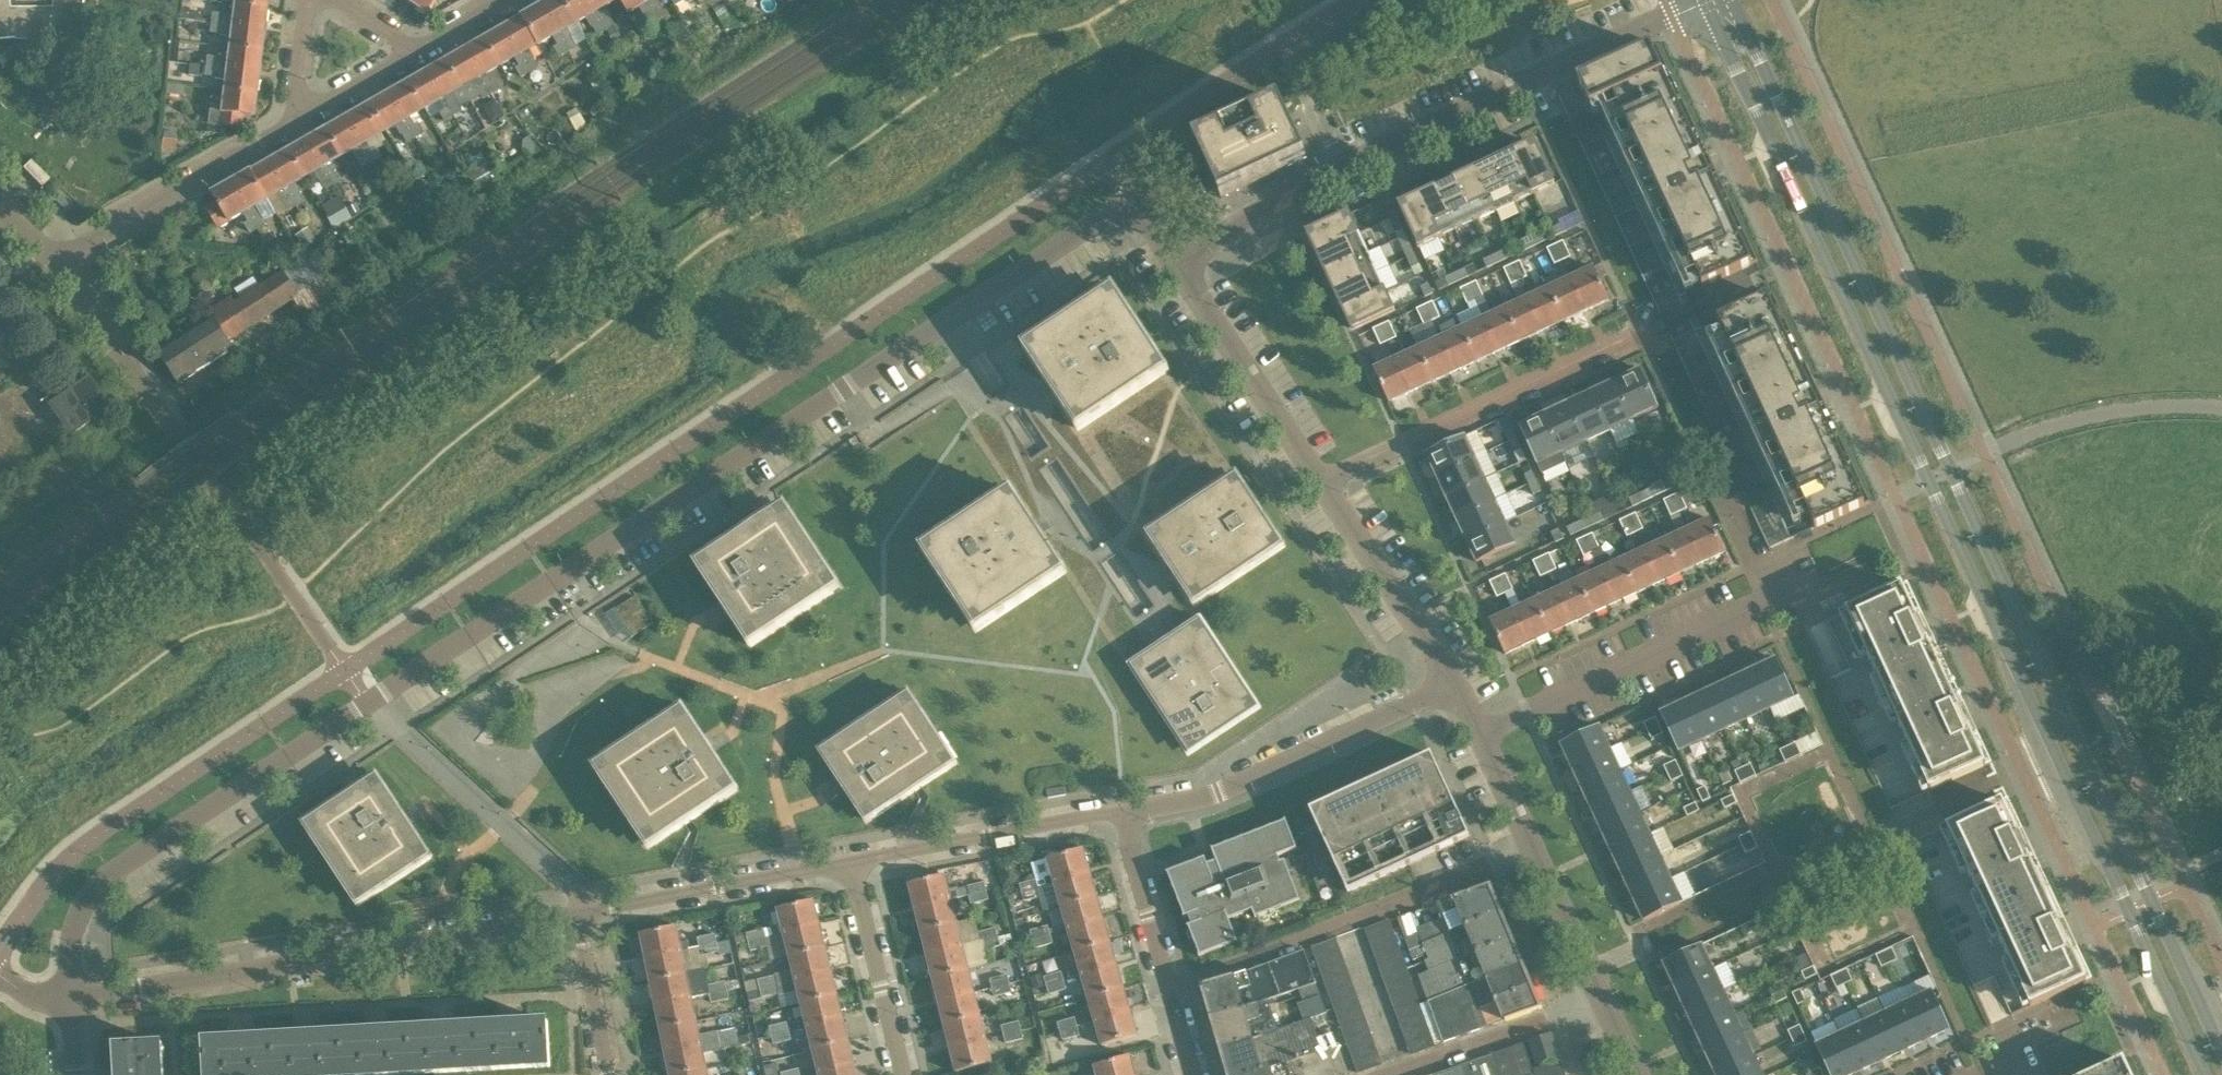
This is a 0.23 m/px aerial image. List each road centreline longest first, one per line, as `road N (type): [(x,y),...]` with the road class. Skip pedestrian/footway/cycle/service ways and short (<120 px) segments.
road 1 (residential): [(70,1000),(79,910),(112,869),(1132,196)]
road 2 (tertiary): [(1705,0),(2204,1074)]
road 3 (tertiary): [(2221,1049),(1732,0)]
road 4 (residential): [(1176,262),(1337,169),(1702,0)]
road 5 (residential): [(70,1000),(579,917)]
road 6 (residential): [(1478,732),(1796,582),(1813,620)]
road 7 (residential): [(1169,987),(1530,849)]
road 8 (residential): [(1657,328),(1322,486)]
road 9 (residential): [(1125,810),(1218,793),(1449,685)]
road 10 (residential): [(850,862),(1125,810)]
road 11 (residential): [(579,917),(850,862)]
road 12 (residential): [(1322,486),(1176,262)]
road 13 (residential): [(62,260),(289,124)]
road 14 (residential): [(1449,685),(1322,486)]
road 15 (residential): [(850,862),(900,1074)]
road 16 (residential): [(1400,1074),(1603,1000)]
road 17 (residential): [(1125,810),(1169,987)]
road 18 (residential): [(158,415),(62,260)]
road 19 (residential): [(1603,1000),(1530,849)]
road 20 (residential): [(609,1074),(579,917)]
road 21 (residential): [(289,124),(419,46)]
road 22 (residential): [(1530,849),(1478,732)]
road 23 (residential): [(306,0),(289,124)]

